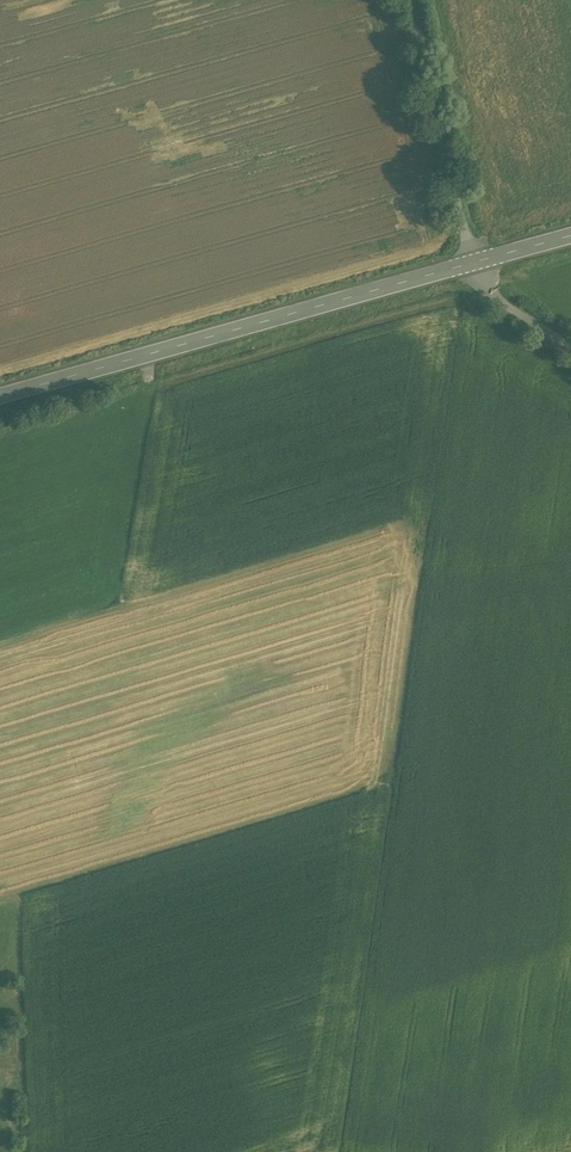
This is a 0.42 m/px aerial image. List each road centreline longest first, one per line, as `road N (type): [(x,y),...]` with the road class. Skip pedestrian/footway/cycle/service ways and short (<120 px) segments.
road 1 (secondary): [(0,396),(471,262)]
road 2 (unclassified): [(411,0),(471,262)]
road 3 (unclassified): [(471,262),(498,298),(570,345)]

